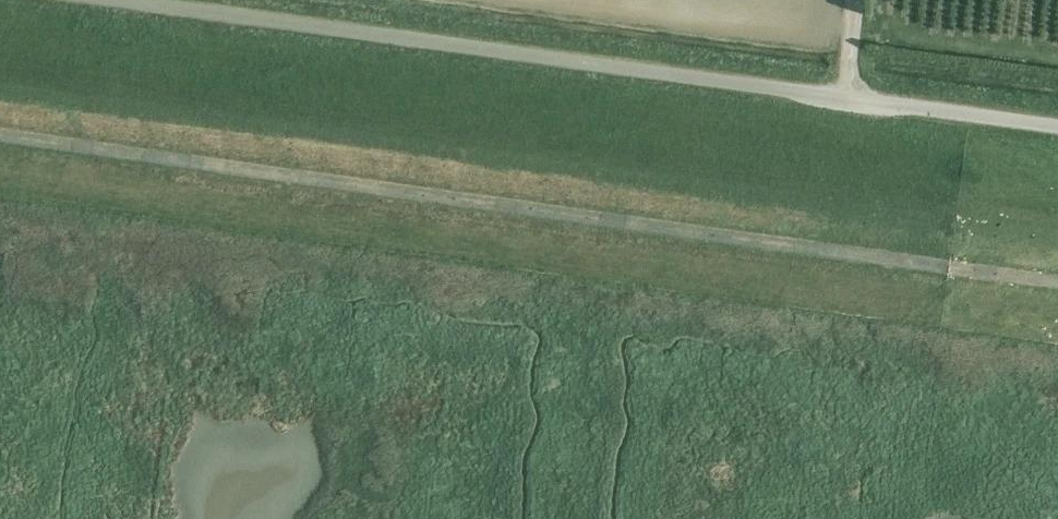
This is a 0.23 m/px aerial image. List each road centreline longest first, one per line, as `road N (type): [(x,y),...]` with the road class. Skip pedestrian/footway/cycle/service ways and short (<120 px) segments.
road 1 (track): [(1057,283),(0,137)]
road 2 (unclassified): [(1057,128),(109,0)]

